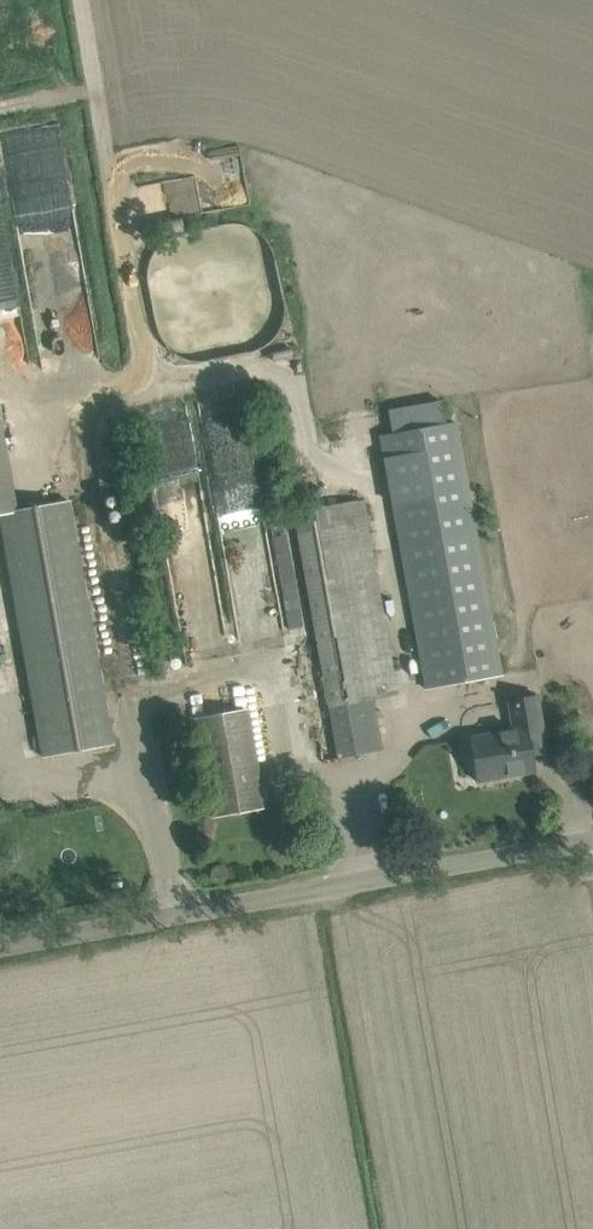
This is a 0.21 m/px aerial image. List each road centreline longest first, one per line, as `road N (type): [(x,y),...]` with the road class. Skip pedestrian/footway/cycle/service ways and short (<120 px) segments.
road 1 (unclassified): [(0,946),(592,839)]

